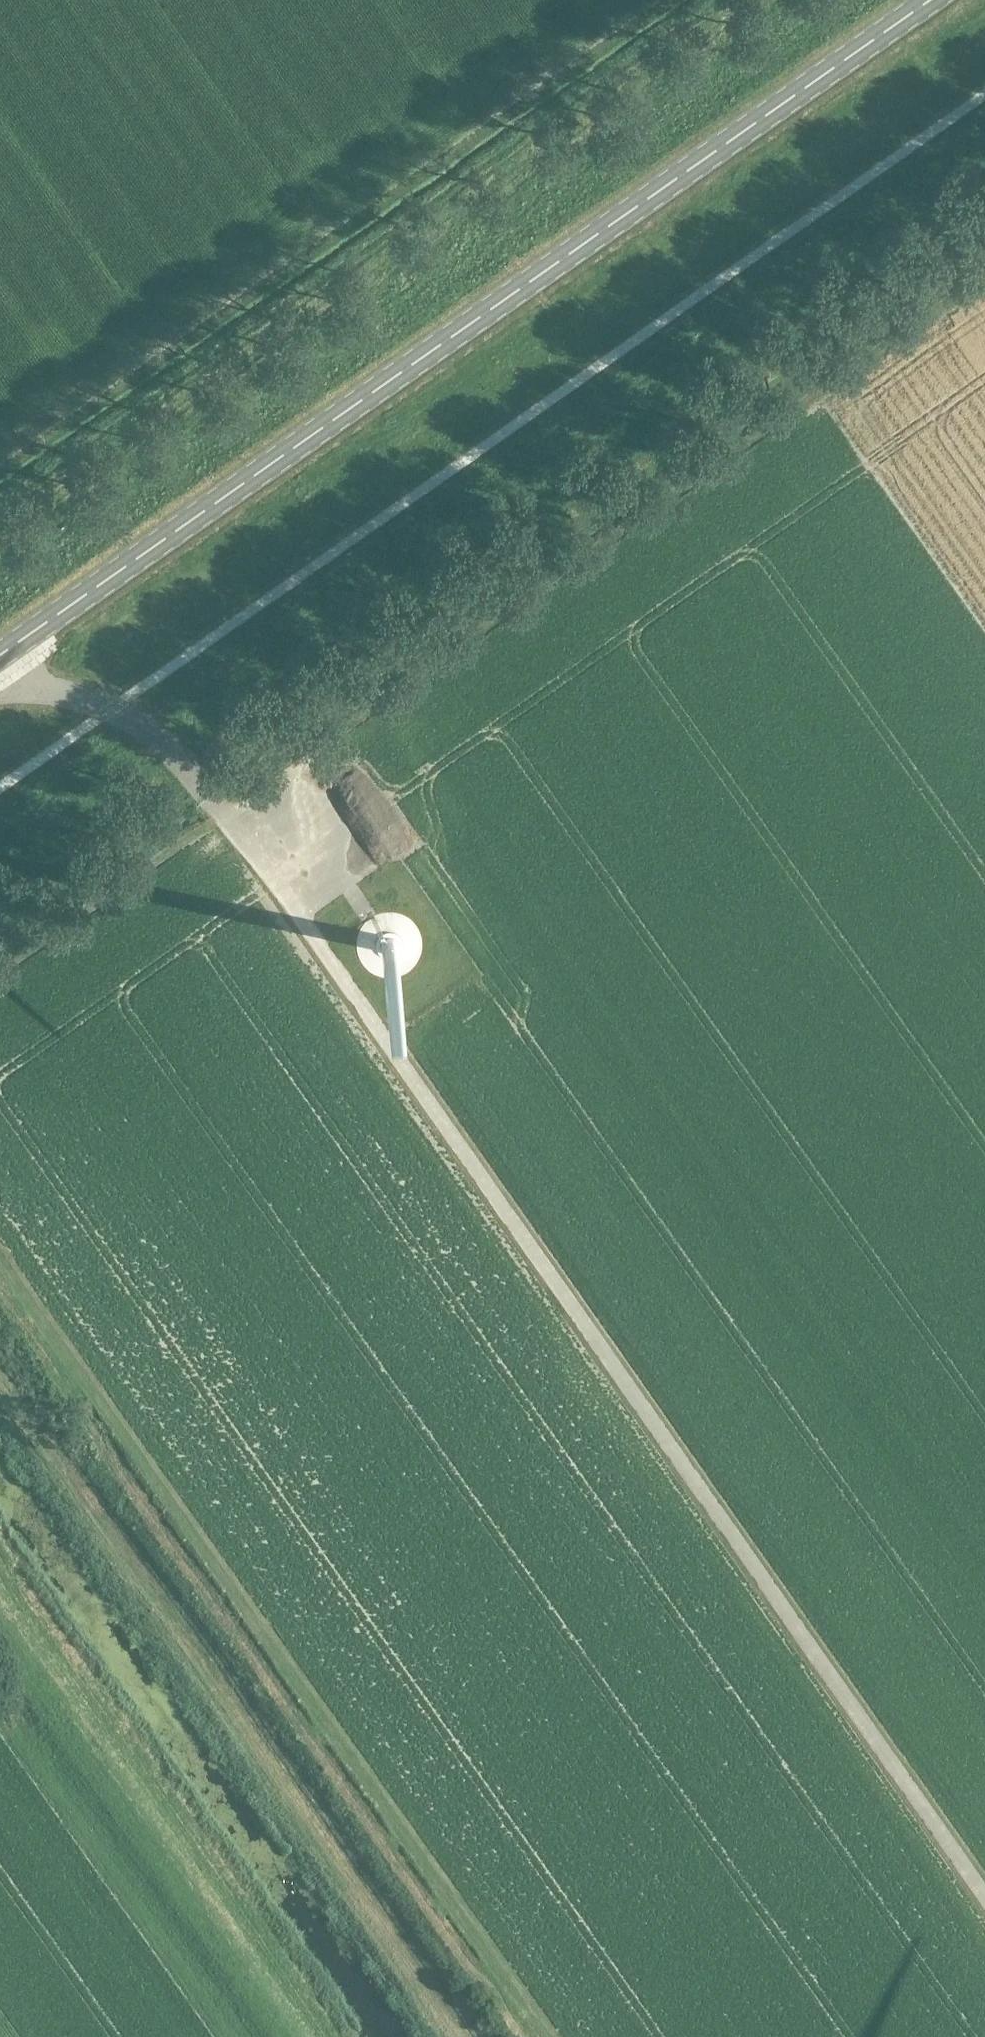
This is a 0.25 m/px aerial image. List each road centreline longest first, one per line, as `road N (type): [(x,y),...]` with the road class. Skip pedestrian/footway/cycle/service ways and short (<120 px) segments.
road 1 (secondary): [(0,658),(932,0)]
road 2 (track): [(461,2036),(177,1636),(0,1412)]

